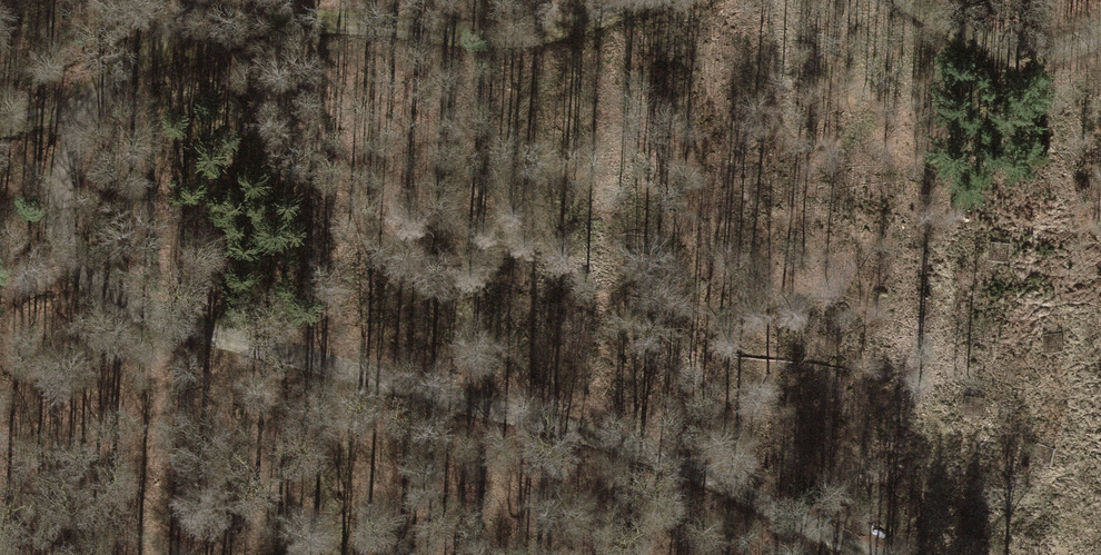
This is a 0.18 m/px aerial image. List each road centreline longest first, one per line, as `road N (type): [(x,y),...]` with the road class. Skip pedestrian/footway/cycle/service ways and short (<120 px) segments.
road 1 (track): [(819,554),(743,501),(323,368),(125,314),(78,240),(38,127)]
road 2 (track): [(623,0),(512,39),(365,24),(239,24),(38,127),(0,131)]
road 3 (track): [(1100,33),(1053,52),(978,43),(905,0)]

